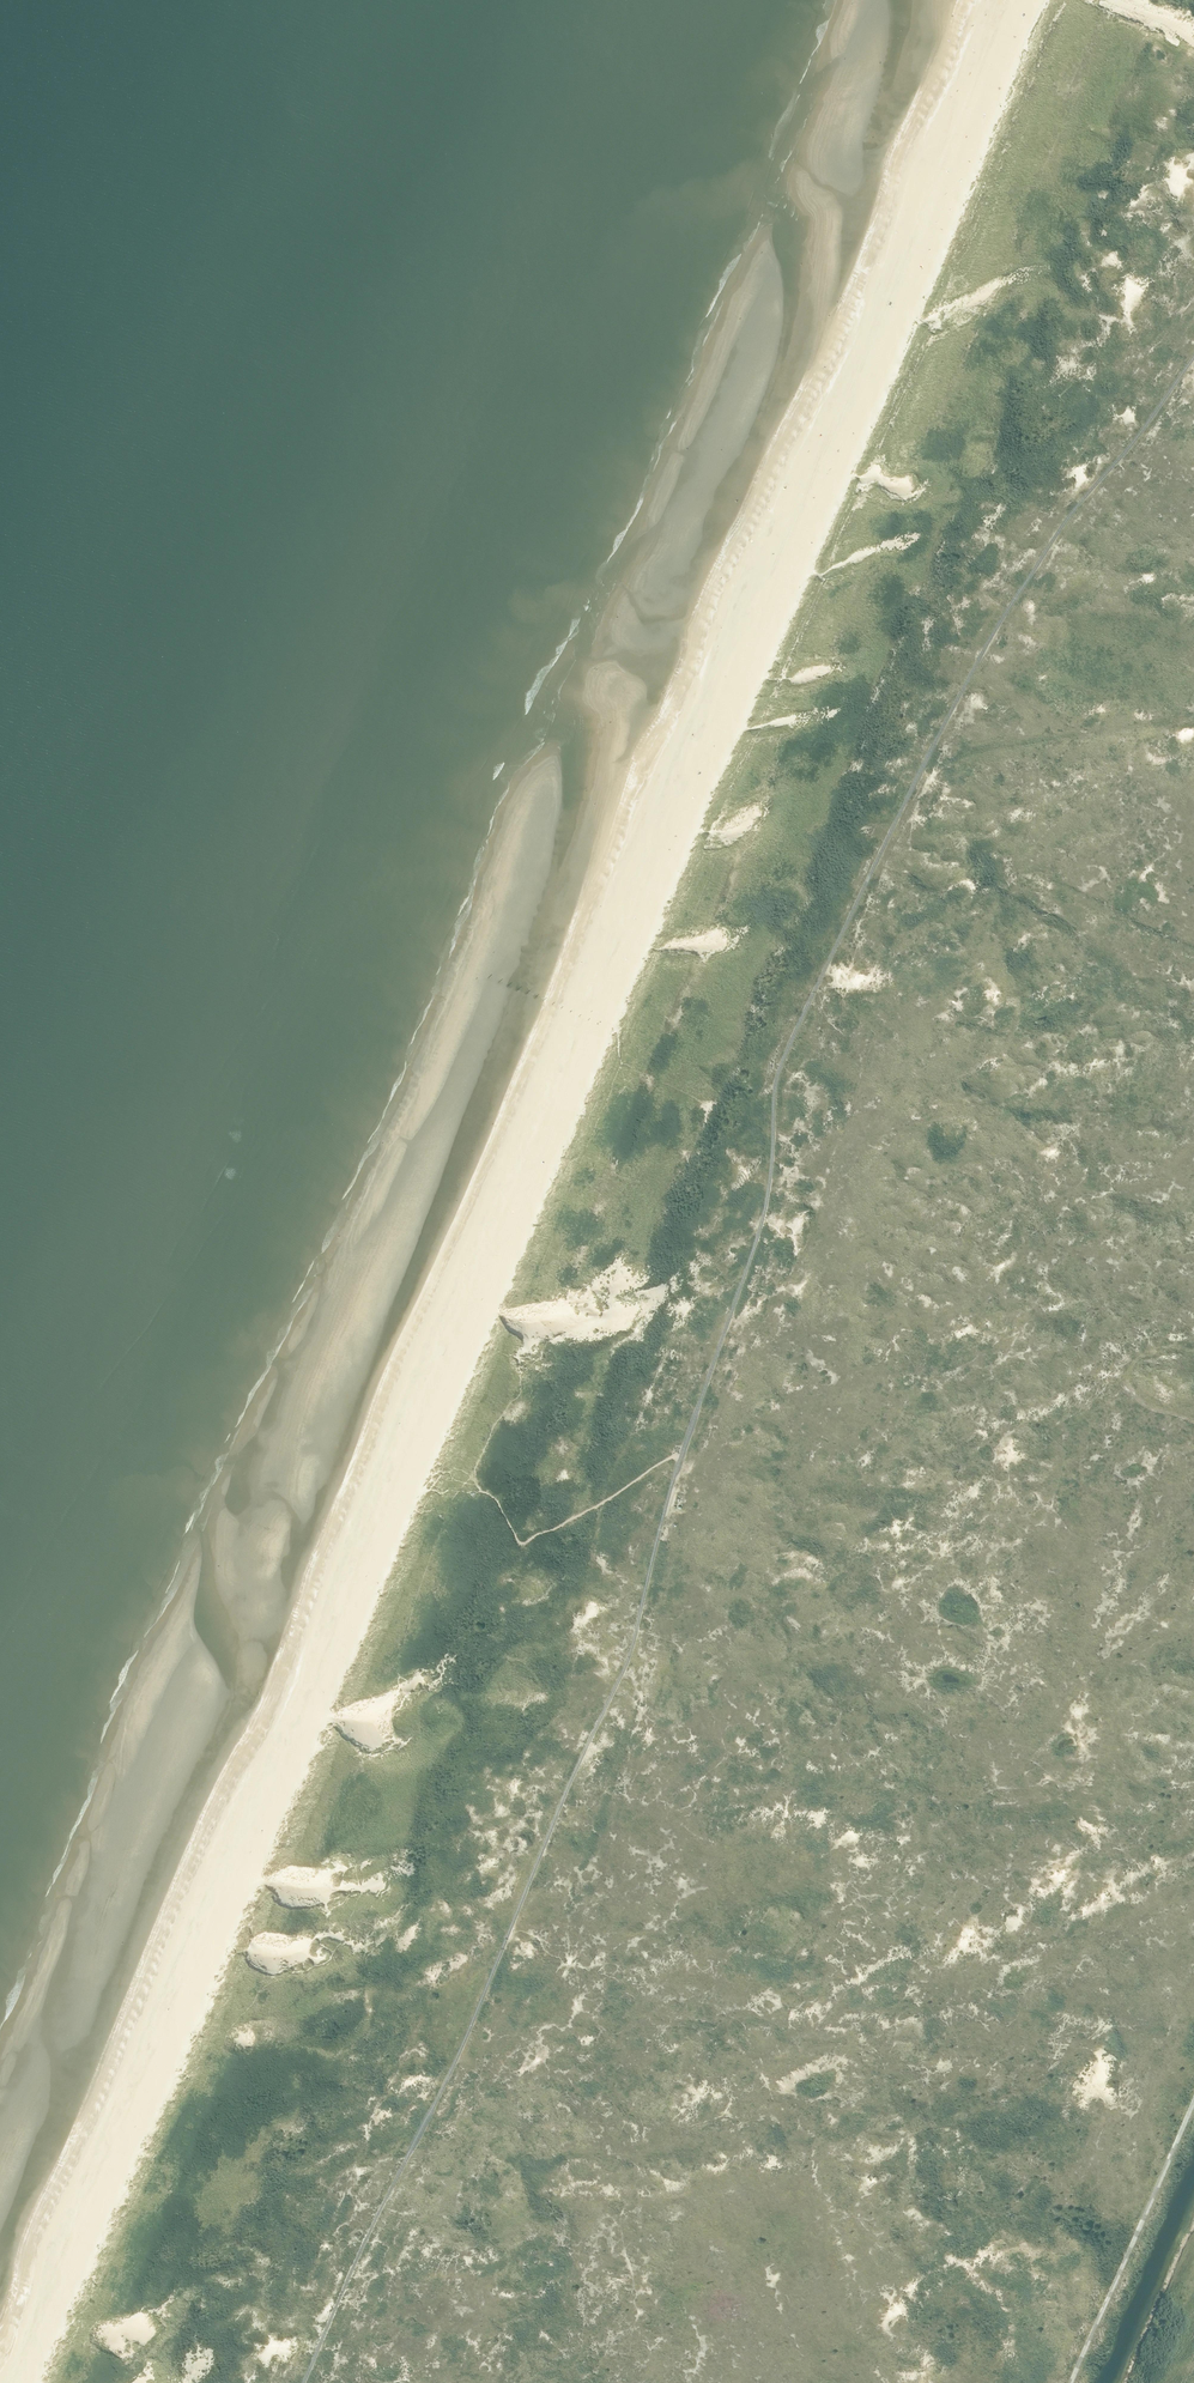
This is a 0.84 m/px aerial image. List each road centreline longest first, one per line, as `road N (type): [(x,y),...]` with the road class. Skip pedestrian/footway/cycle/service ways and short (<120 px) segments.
road 1 (track): [(1072,2382),(1193,2101)]
road 2 (track): [(481,1490),(525,1545),(680,1456)]
road 3 (track): [(1161,1356),(1140,1358),(1129,1384),(1150,1409),(1193,1423)]

